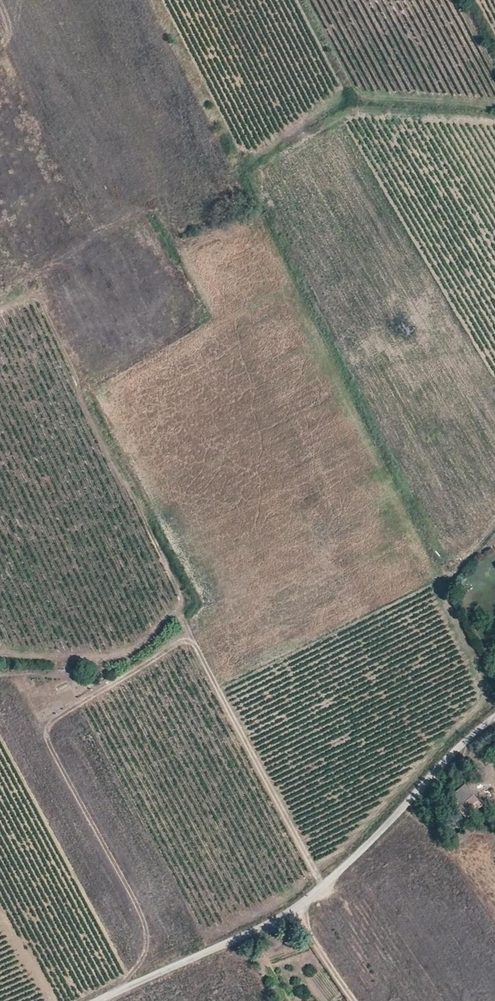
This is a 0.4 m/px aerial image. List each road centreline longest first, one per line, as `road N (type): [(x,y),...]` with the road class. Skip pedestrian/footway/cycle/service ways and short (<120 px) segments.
road 1 (unclassified): [(98,1000),(296,909),(494,717)]

